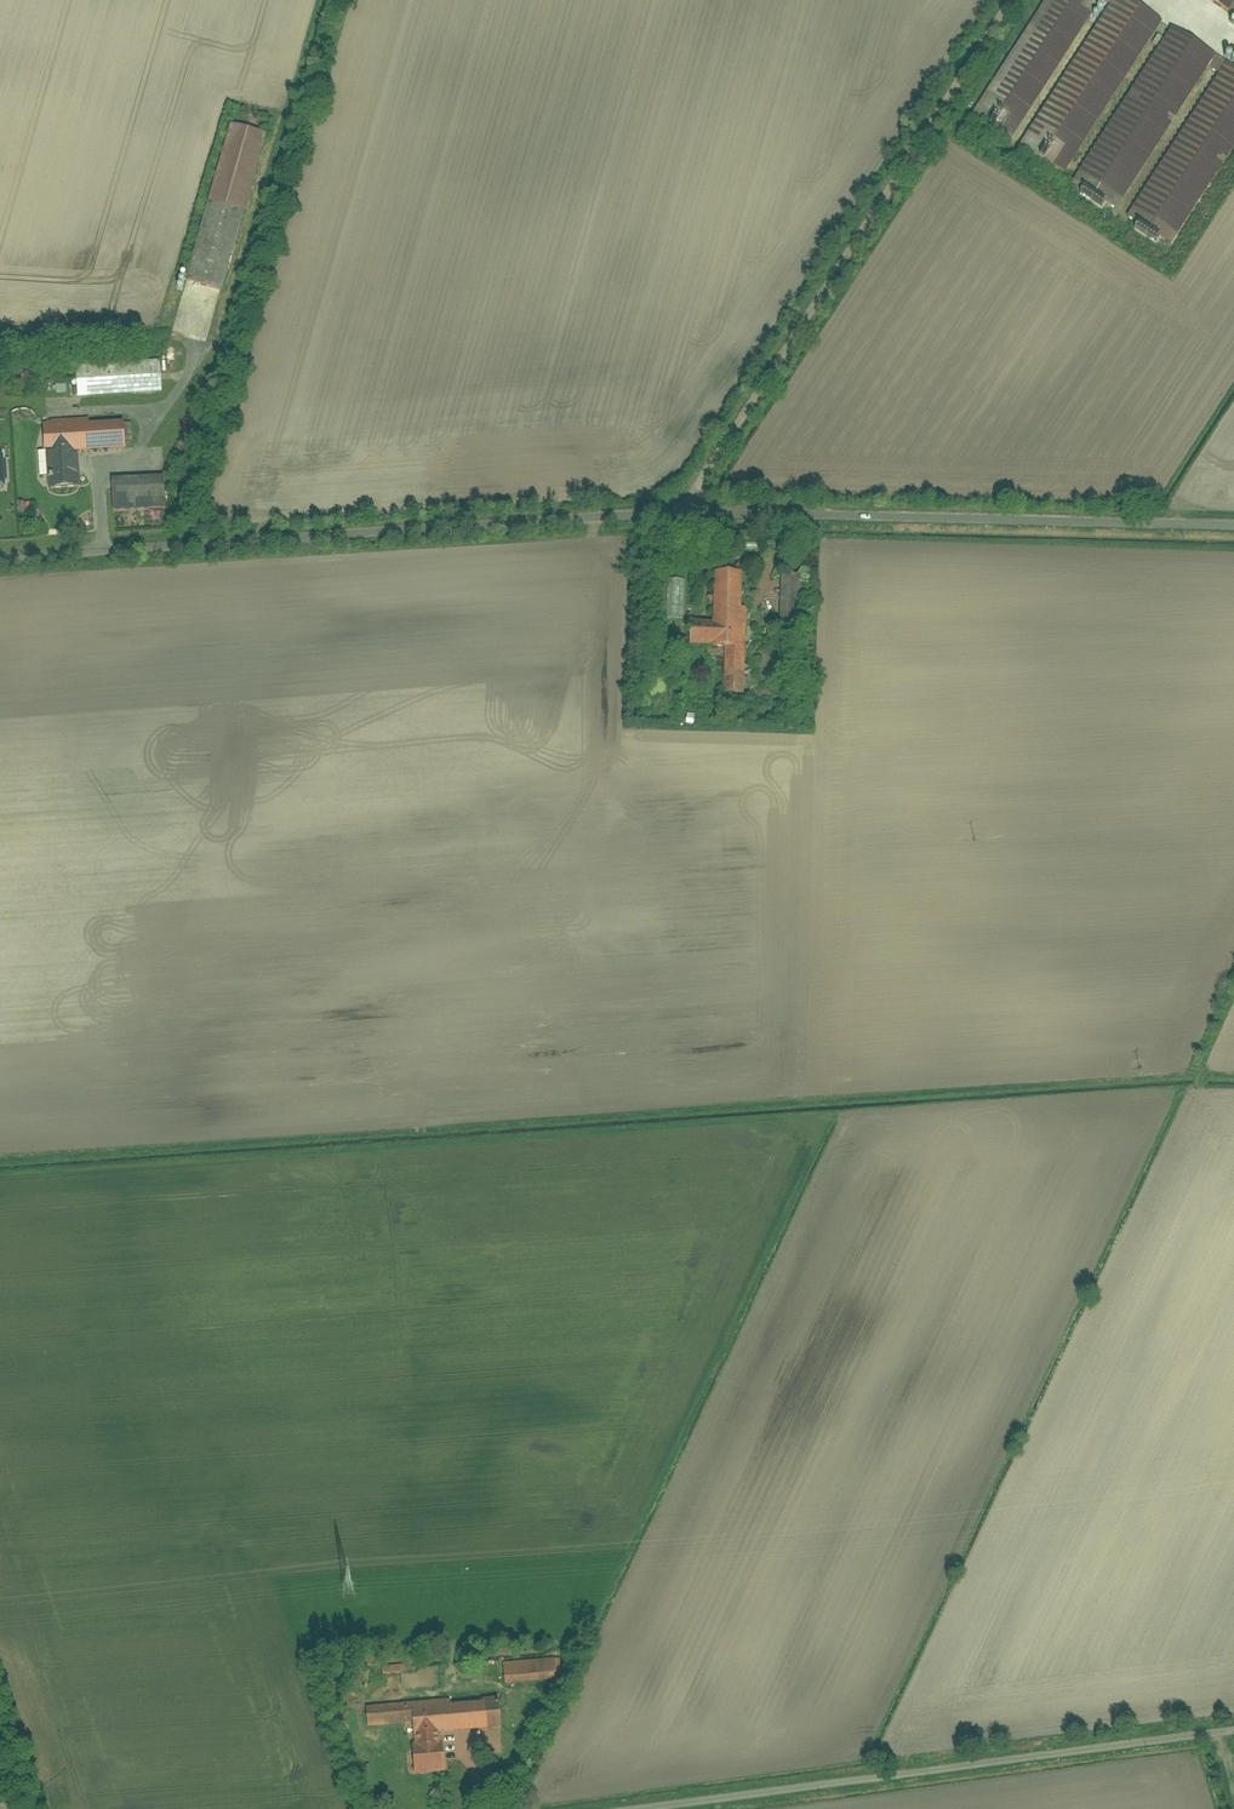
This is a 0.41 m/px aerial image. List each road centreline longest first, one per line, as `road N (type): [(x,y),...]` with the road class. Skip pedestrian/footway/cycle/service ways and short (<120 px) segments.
road 1 (residential): [(681,514),(0,558)]
road 2 (unclassified): [(681,514),(1015,0)]
road 3 (unclassified): [(636,1808),(1233,1734)]
road 4 (residential): [(1233,527),(681,514)]

